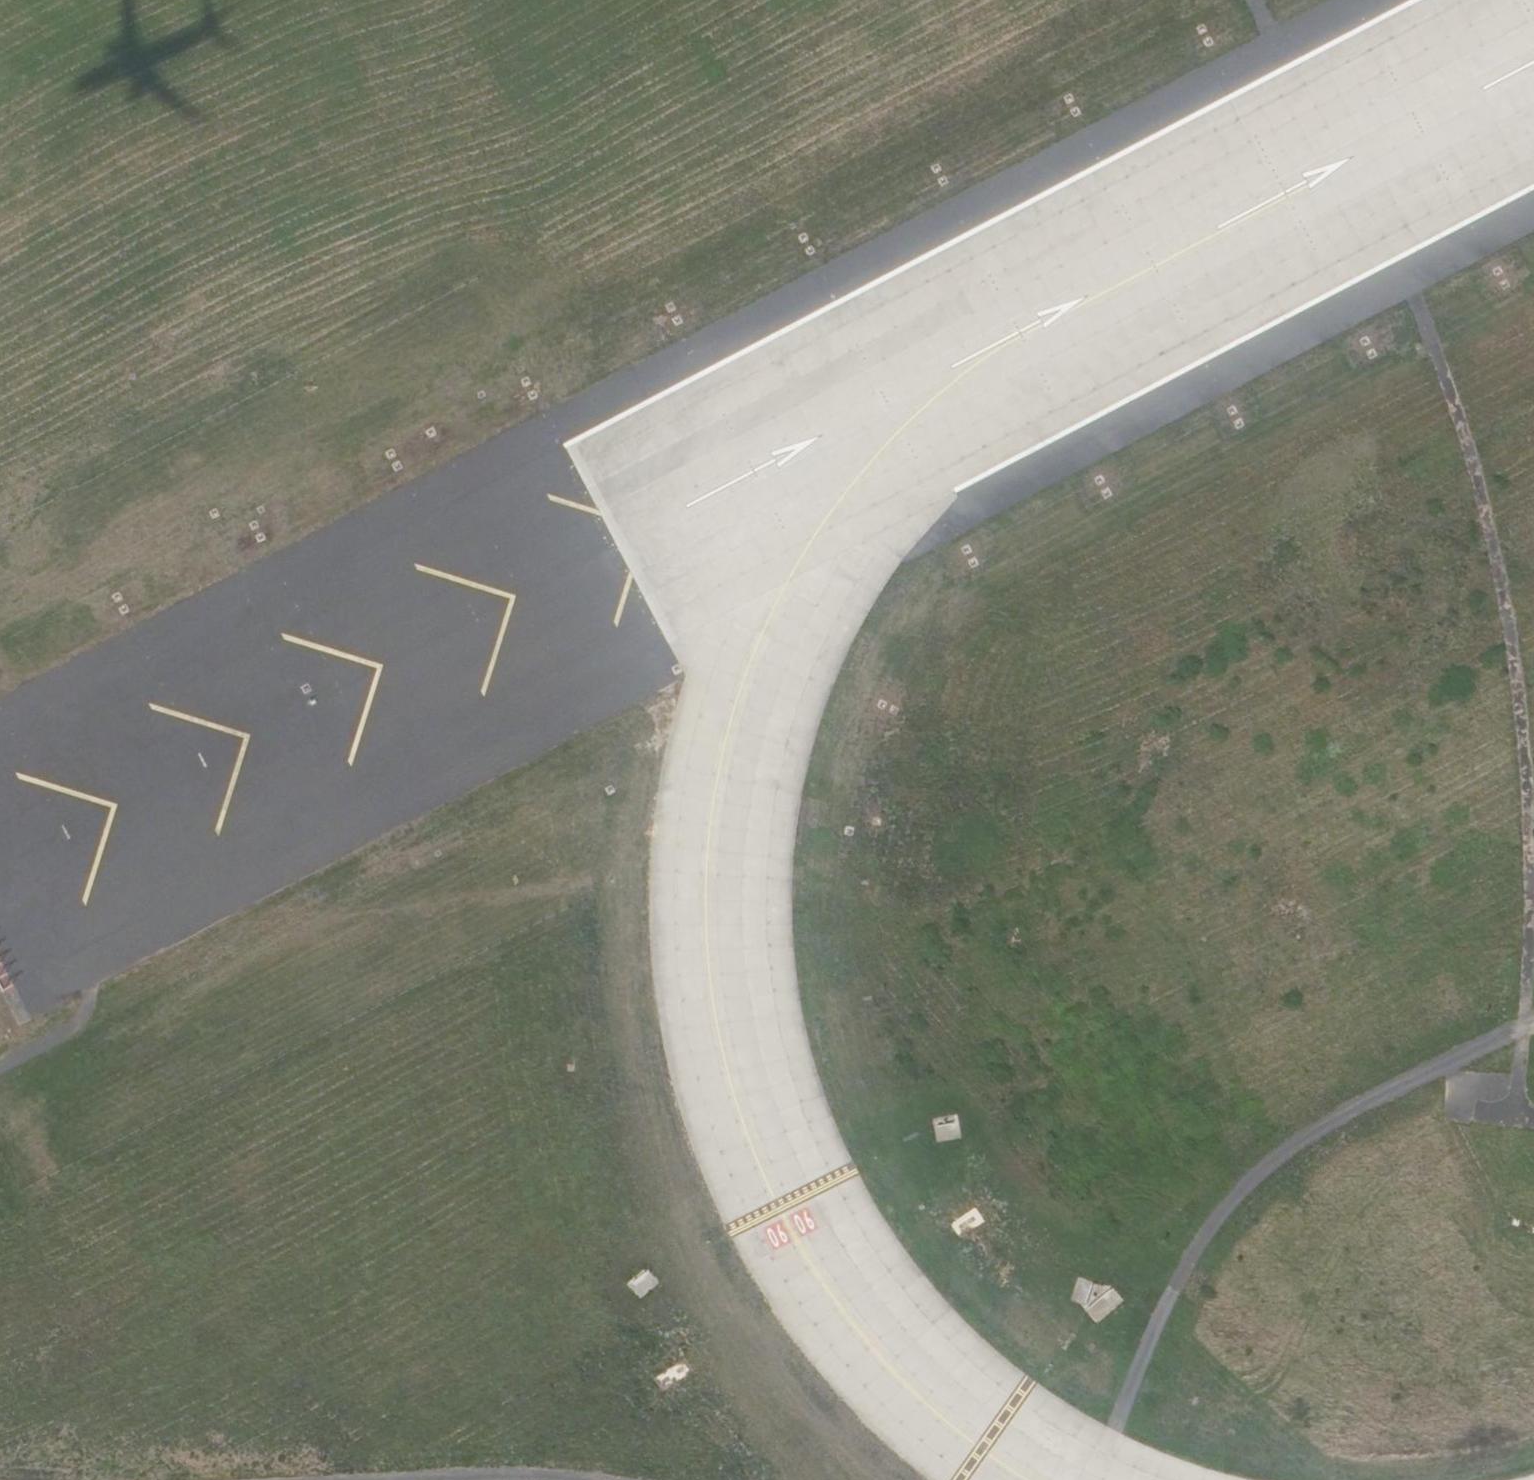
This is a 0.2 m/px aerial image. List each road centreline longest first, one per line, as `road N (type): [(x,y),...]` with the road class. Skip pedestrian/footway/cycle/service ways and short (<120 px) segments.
road 1 (track): [(1097,1479),(1180,1277),(1245,1187),(1353,1110),(1533,1025)]
road 2 (track): [(400,1479),(588,1479)]
road 3 (track): [(0,1067),(72,1027),(89,990)]

